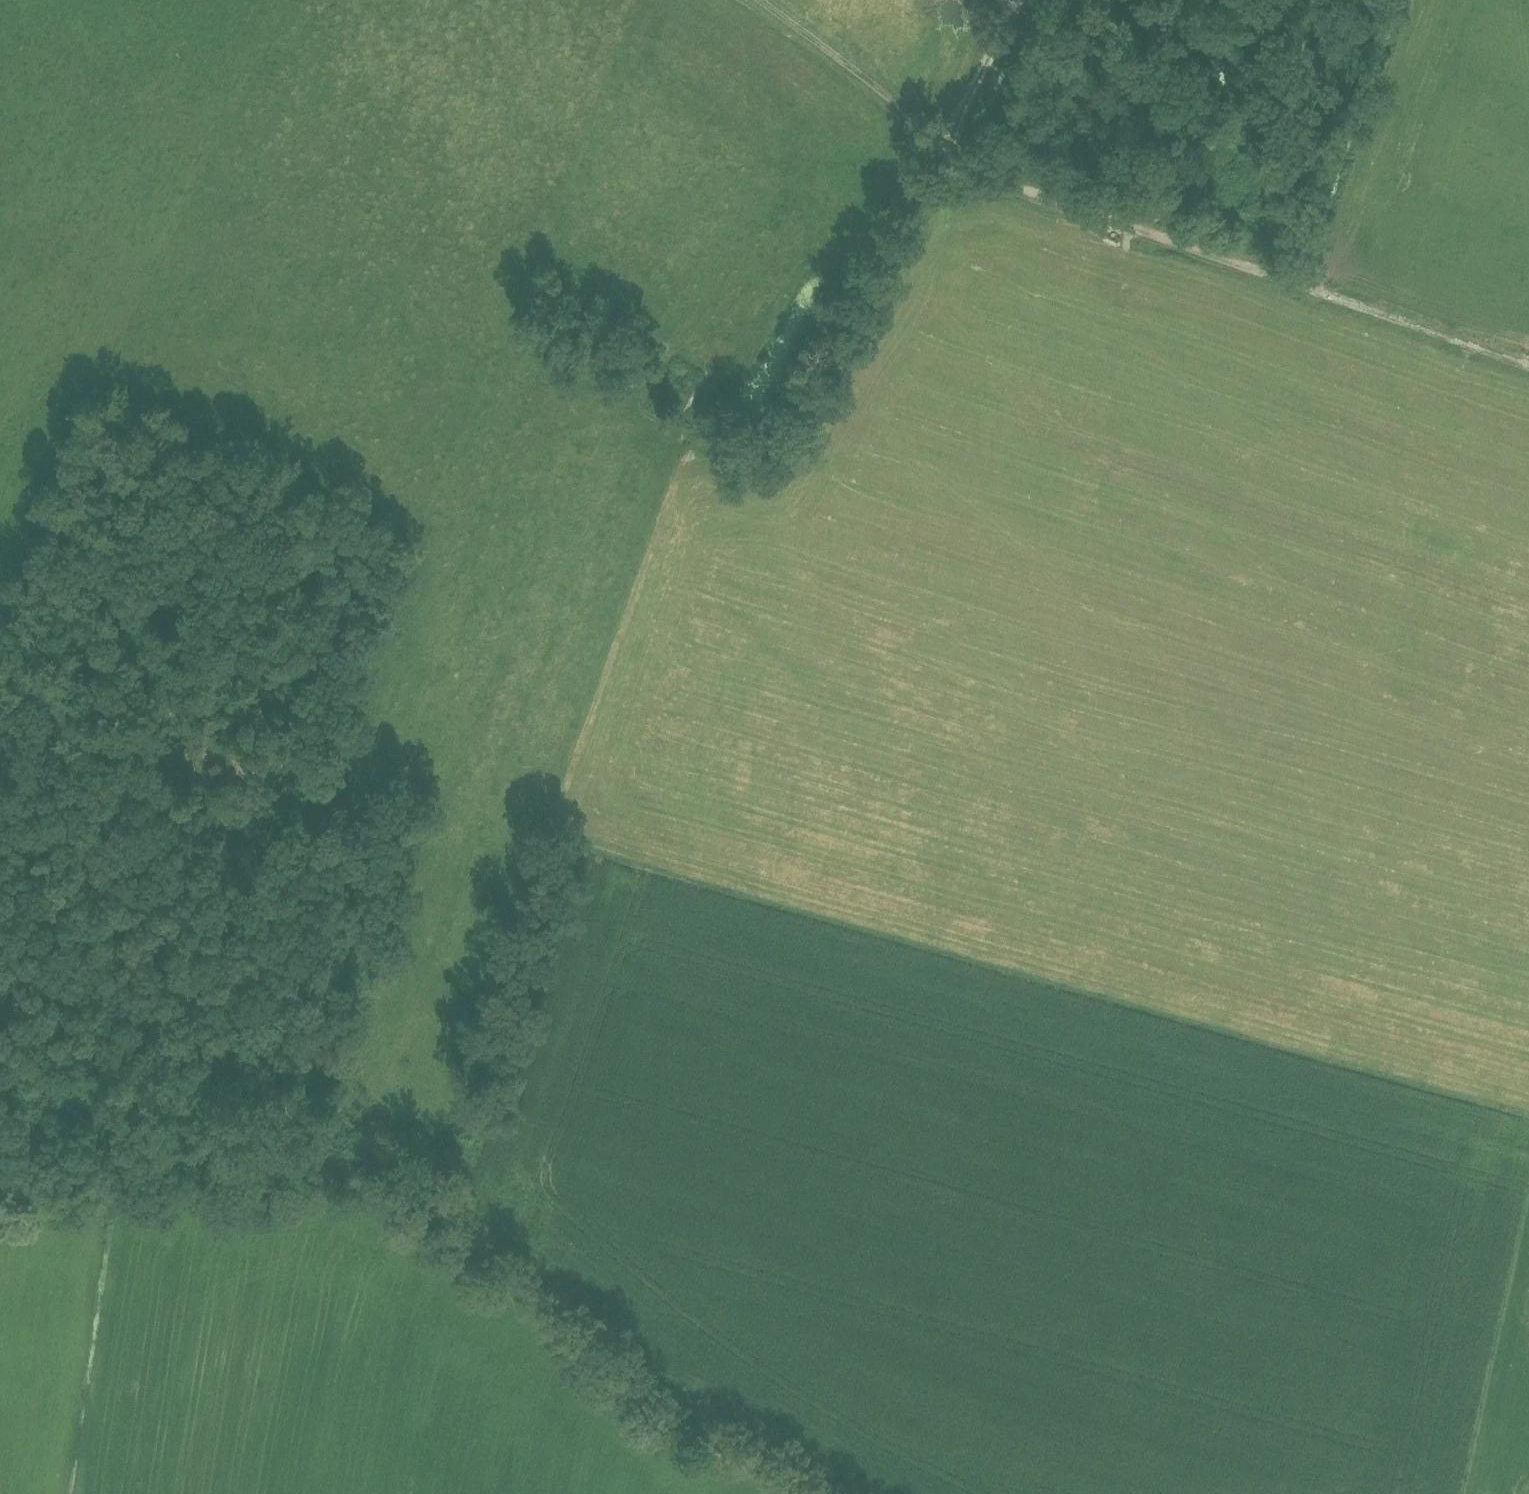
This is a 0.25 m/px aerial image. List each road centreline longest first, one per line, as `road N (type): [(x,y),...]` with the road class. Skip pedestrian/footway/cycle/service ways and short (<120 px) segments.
road 1 (track): [(807,1493),(733,1451),(483,1252),(368,1174),(291,1152),(0,1127)]

